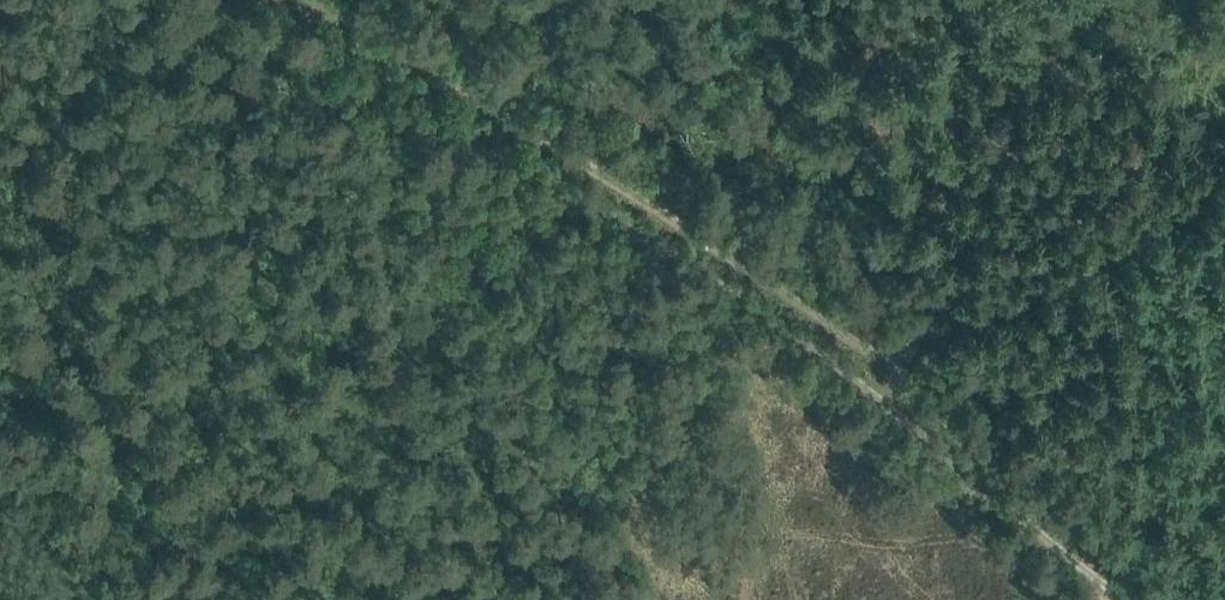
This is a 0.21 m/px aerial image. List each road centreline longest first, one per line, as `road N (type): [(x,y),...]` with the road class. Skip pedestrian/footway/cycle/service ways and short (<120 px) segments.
road 1 (track): [(1224,144),(937,303),(893,319),(844,373)]

